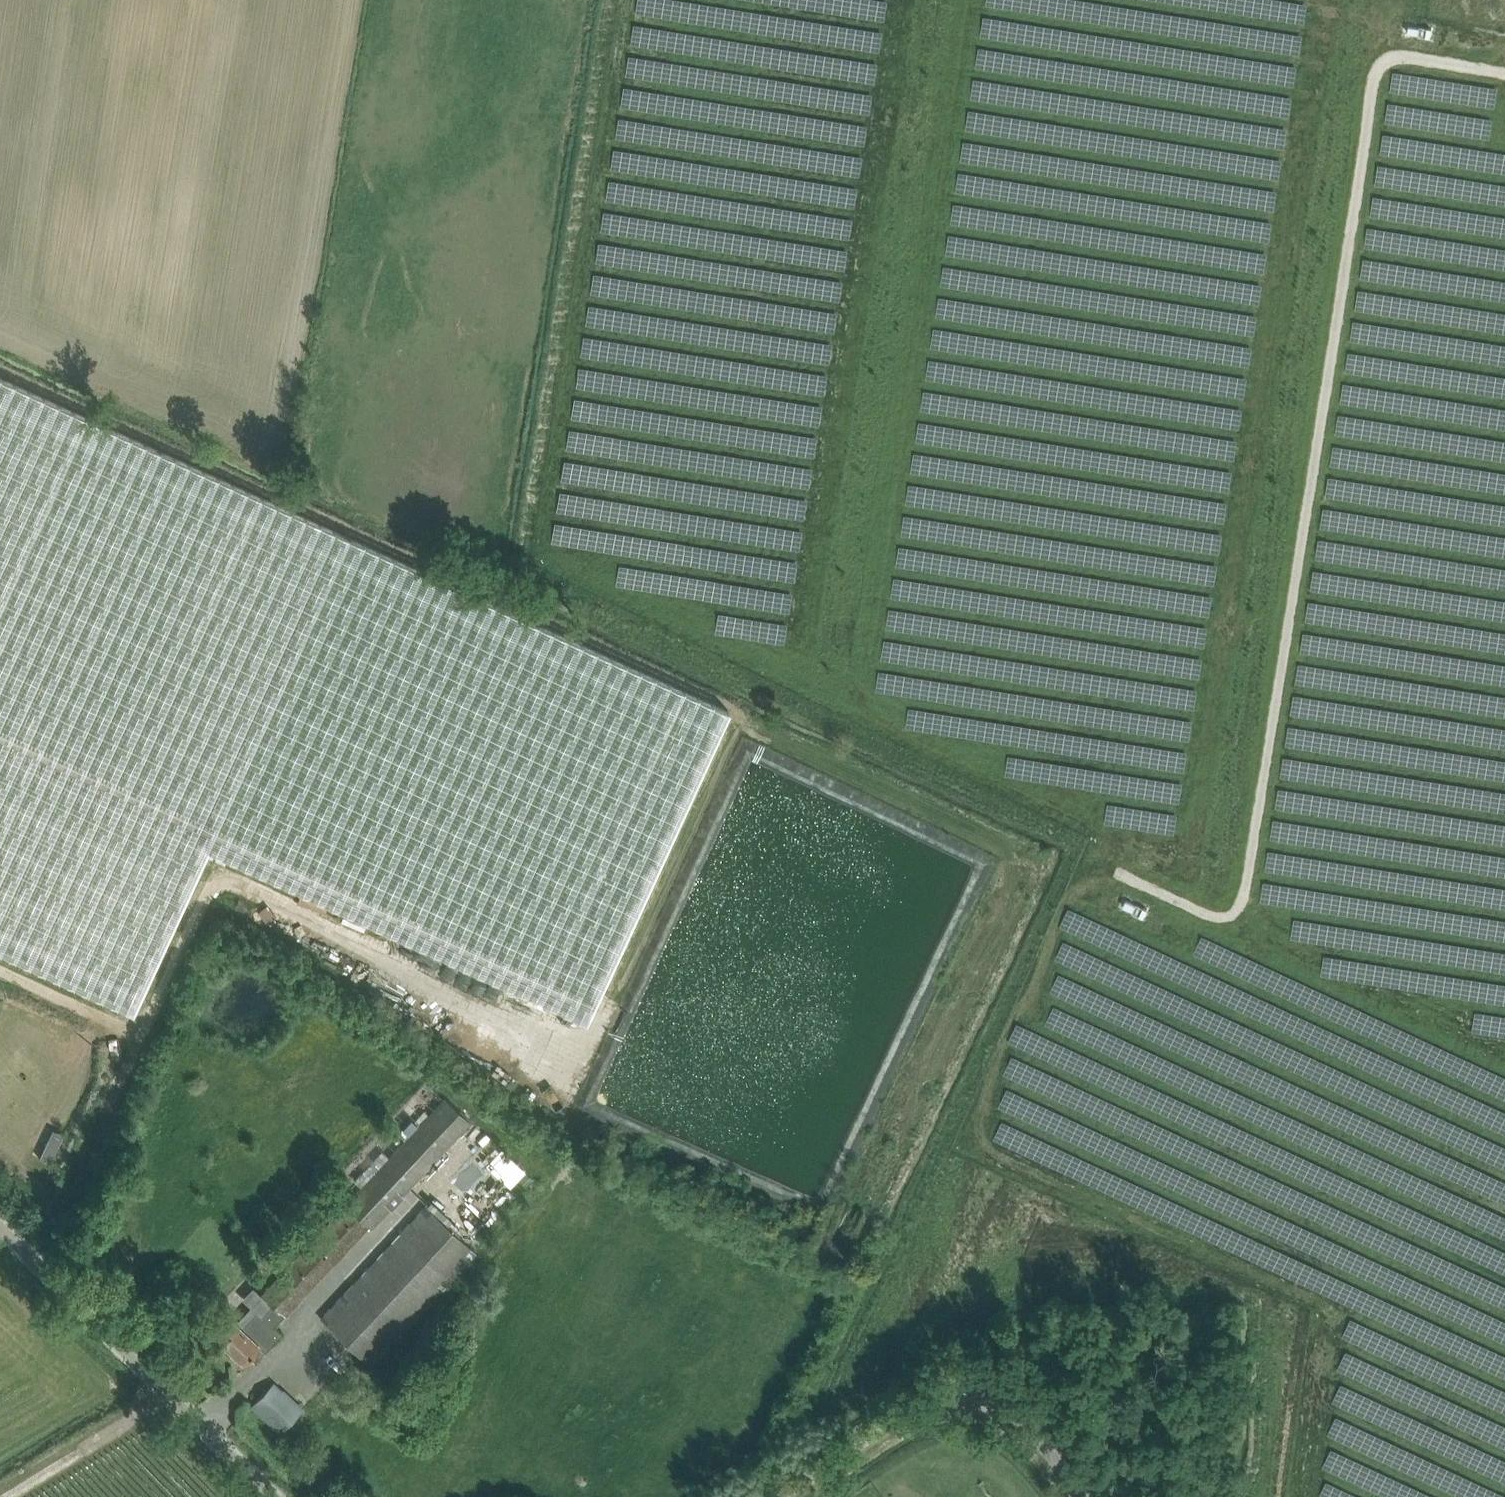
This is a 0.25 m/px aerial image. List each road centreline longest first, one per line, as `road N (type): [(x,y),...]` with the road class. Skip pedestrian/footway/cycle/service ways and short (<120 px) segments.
road 1 (unclassified): [(272,1496),(0,1233)]
road 2 (unclassified): [(1085,1496),(1022,1422),(986,1406),(937,1402),(900,1418),(783,1496)]

